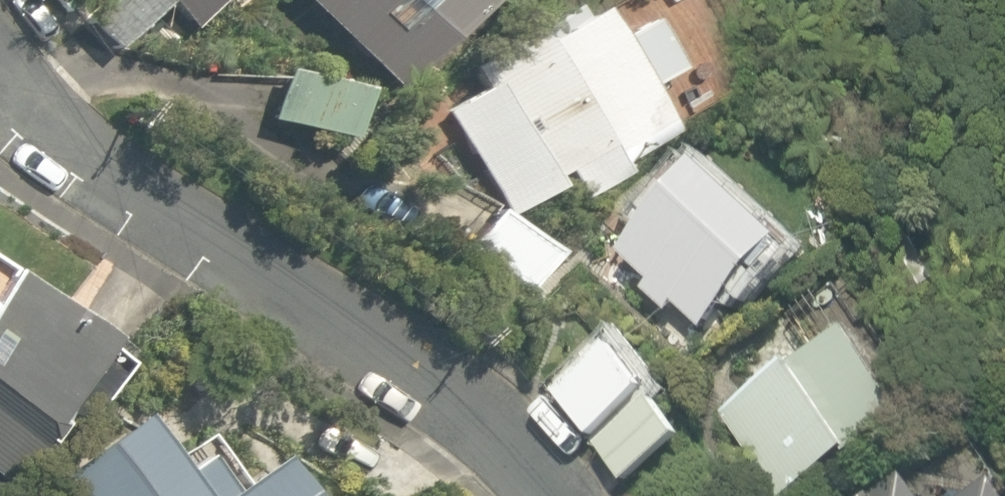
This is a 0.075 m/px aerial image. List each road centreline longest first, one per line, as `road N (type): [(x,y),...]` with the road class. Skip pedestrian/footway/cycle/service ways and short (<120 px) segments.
road 1 (residential): [(541,495),(468,414),(42,126),(0,82)]

